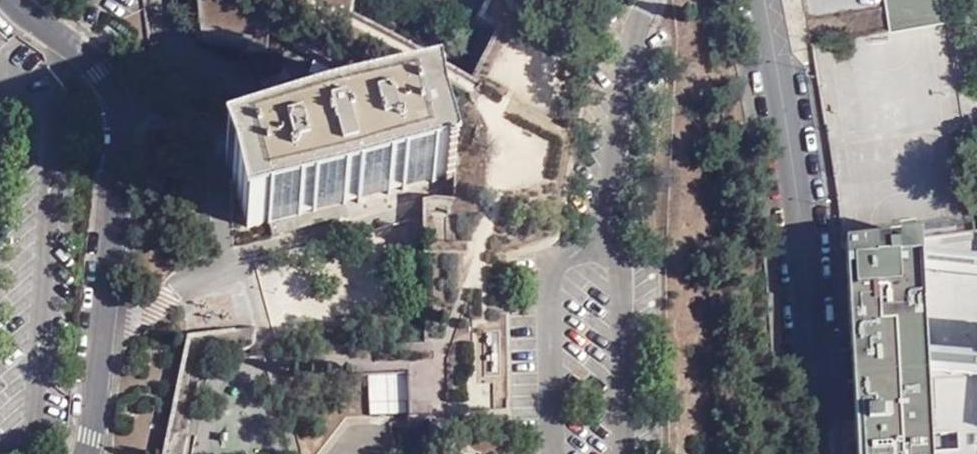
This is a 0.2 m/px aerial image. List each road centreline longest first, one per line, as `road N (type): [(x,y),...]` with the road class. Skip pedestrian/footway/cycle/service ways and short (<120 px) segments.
road 1 (residential): [(78,453),(124,84),(18,0)]
road 2 (tertiary): [(816,453),(812,335),(764,0)]

